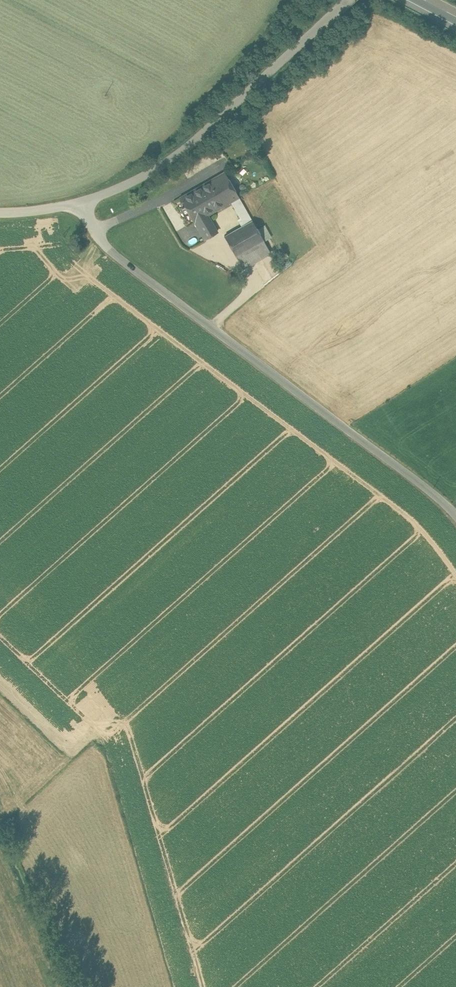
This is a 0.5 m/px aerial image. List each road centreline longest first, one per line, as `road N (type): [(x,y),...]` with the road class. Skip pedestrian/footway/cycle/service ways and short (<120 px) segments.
road 1 (unclassified): [(455,513),(123,261),(96,231)]
road 2 (tertiary): [(347,0),(177,154),(78,203)]
road 3 (residential): [(96,231),(223,164)]

